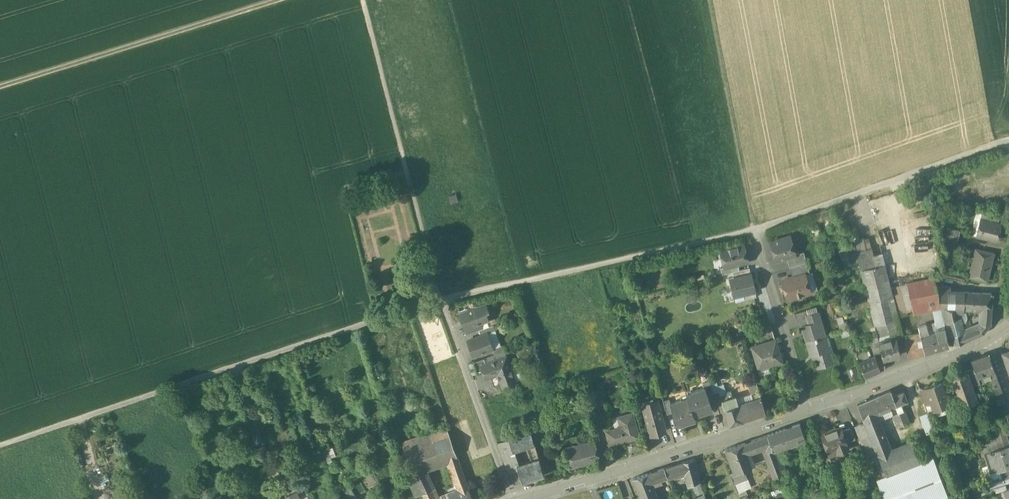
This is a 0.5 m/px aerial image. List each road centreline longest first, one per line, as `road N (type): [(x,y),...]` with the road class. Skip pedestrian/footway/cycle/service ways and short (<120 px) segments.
road 1 (track): [(362,0),(439,300)]
road 2 (track): [(281,0),(0,86)]
road 3 (tertiary): [(533,498),(809,412)]
road 4 (track): [(707,0),(752,230)]
road 5 (residential): [(512,498),(439,300)]
road 6 (tertiary): [(809,412),(991,338)]
road 7 (residential): [(752,230),(809,412)]

